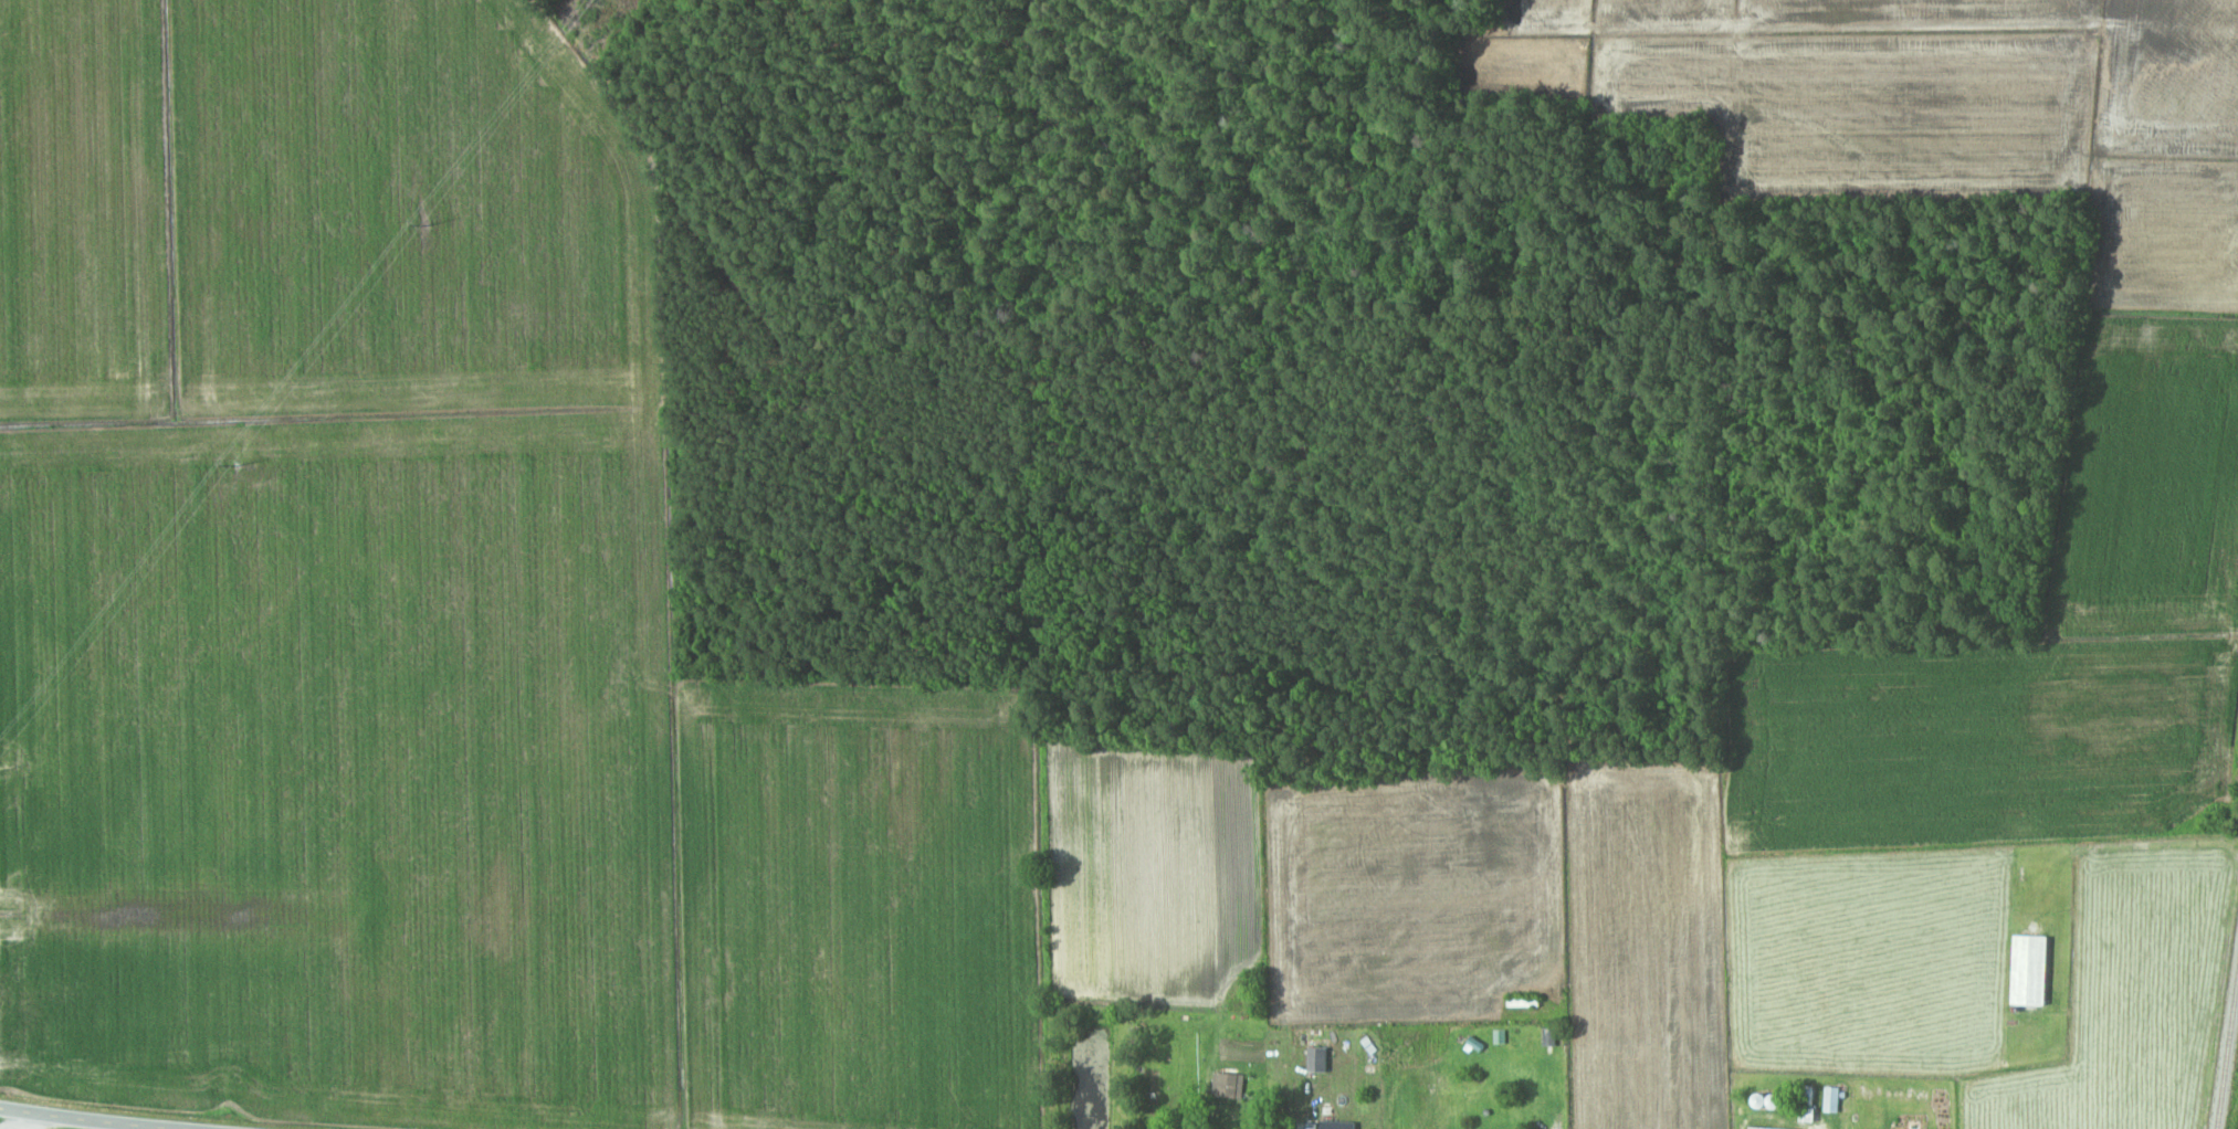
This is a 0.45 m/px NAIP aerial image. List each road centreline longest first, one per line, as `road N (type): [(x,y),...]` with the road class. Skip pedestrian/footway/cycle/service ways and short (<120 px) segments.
road 1 (residential): [(479,1128),(0,1107)]

